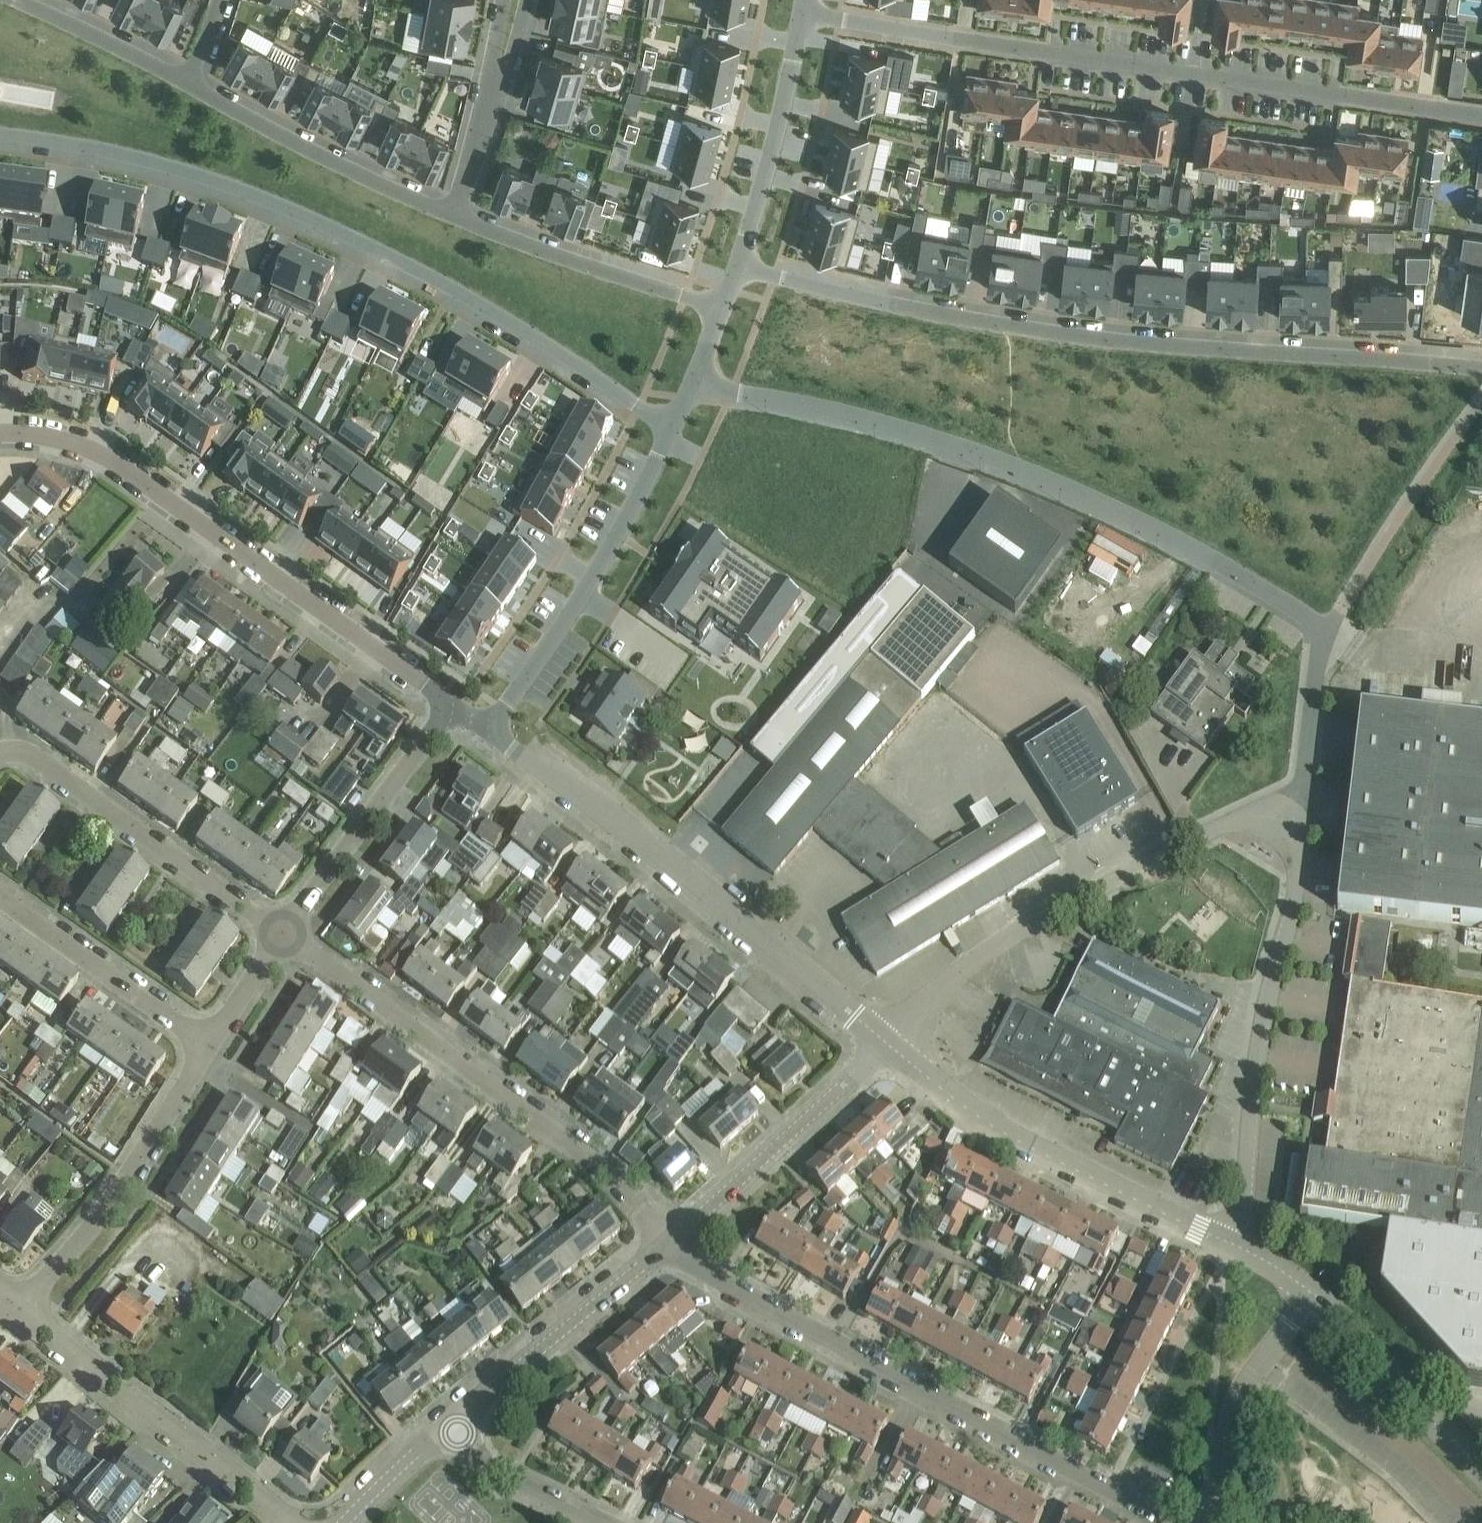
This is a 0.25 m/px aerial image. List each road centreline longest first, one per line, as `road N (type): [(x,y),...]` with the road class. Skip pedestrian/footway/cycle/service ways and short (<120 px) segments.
road 1 (residential): [(1301,819),(1322,628),(1217,560),(1076,494),(954,450),(695,379)]
road 2 (residential): [(740,272),(1006,326),(1481,368)]
road 3 (residential): [(675,426),(452,297),(290,217),(165,173),(0,142)]
road 4 (residential): [(804,16),(1481,114)]
road 5 (residential): [(1168,1522),(705,1276),(672,1241)]
road 6 (residential): [(444,711),(440,695),(111,460),(72,441),(0,434)]
road 7 (unclassified): [(889,1044),(508,746),(499,722)]
road 8 (residential): [(672,1241),(570,1141),(283,932)]
road 9 (residential): [(889,1044),(938,986),(1032,922),(1255,814),(1301,819)]
road 10 (residential): [(1240,1245),(1259,1039),(1297,885),(1301,819)]
road 11 (unclassified): [(1240,1245),(978,1119),(889,1044)]
road 12 (unclassified): [(499,722),(592,579),(675,426)]
road 13 (residential): [(293,1522),(21,1313)]
road 14 (residential): [(283,932),(41,761),(11,751),(0,757)]
road 15 (residential): [(21,1313),(87,1239),(211,1051)]
road 16 (residential): [(189,86),(454,217)]
road 17 (unclassified): [(672,1241),(889,1044)]
road 18 (unclassified): [(450,1429),(672,1241)]
road 19 (residential): [(454,217),(723,310)]
road 20 (residential): [(283,932),(444,711)]
road 21 (residential): [(1277,1347),(1409,1445),(1481,1516)]
road 22 (unclassified): [(740,272),(804,16)]
road 23 (residential): [(211,1051),(0,897)]
road 24 (unclassified): [(1481,1475),(1314,1297)]
road 25 (residential): [(12,0),(189,86)]
road 26 (residential): [(1215,1522),(1229,1417),(1277,1347)]
road 27 (residential): [(604,1522),(494,1472),(450,1429)]
road 28 (residential): [(211,1051),(283,932)]
road 29 (unclassified): [(348,1522),(450,1429)]

